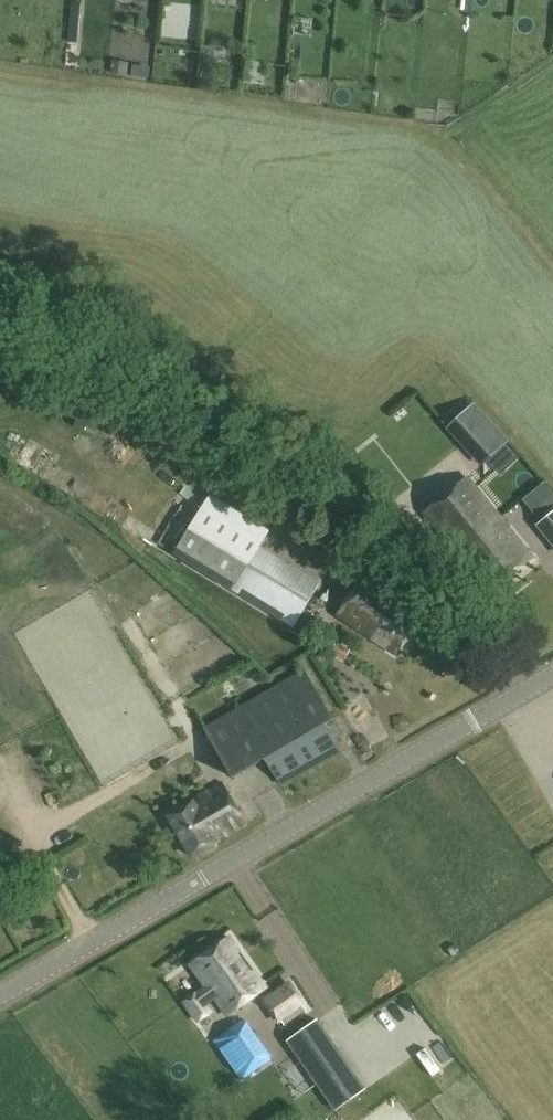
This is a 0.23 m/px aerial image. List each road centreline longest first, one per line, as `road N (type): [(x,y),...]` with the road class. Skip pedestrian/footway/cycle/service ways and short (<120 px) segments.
road 1 (unclassified): [(524,691),(467,611),(415,566),(131,376),(66,338),(0,322)]
road 2 (tertiary): [(0,995),(524,691)]

